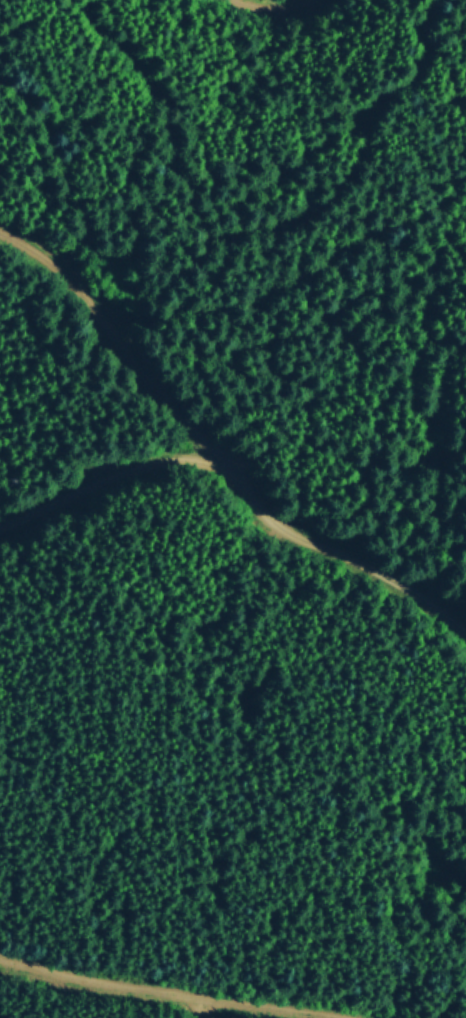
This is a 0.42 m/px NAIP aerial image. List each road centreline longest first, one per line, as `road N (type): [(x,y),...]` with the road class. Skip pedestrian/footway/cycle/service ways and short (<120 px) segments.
road 1 (track): [(465,619),(286,531),(233,471),(205,460),(174,460),(76,492),(0,530)]
road 2 (track): [(338,1017),(0,960)]
road 3 (track): [(233,471),(80,289),(0,228)]
road 4 (track): [(227,0),(281,18),(343,0)]

